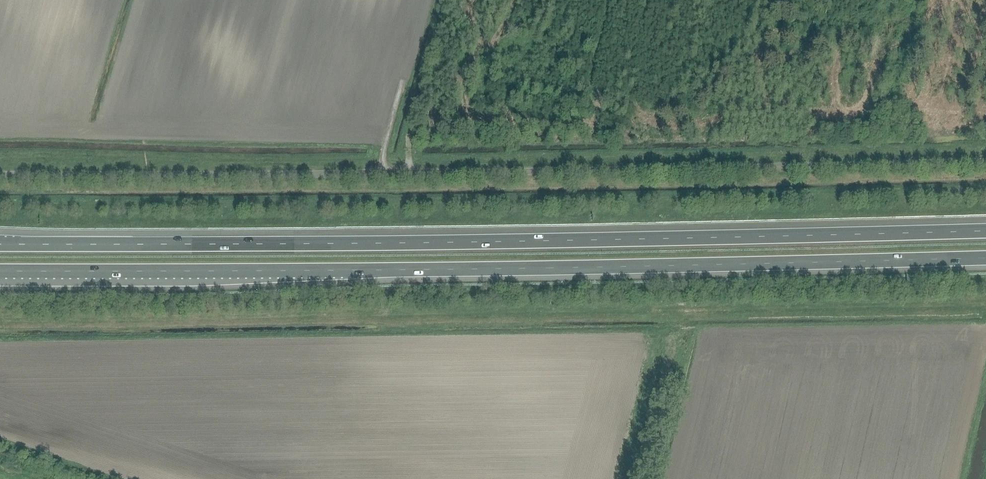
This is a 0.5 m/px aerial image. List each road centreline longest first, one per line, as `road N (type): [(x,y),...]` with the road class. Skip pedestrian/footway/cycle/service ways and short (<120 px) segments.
road 1 (motorway): [(985,230),(0,243)]
road 2 (motorway): [(0,269),(985,256)]
road 3 (unclassified): [(0,173),(985,161)]

